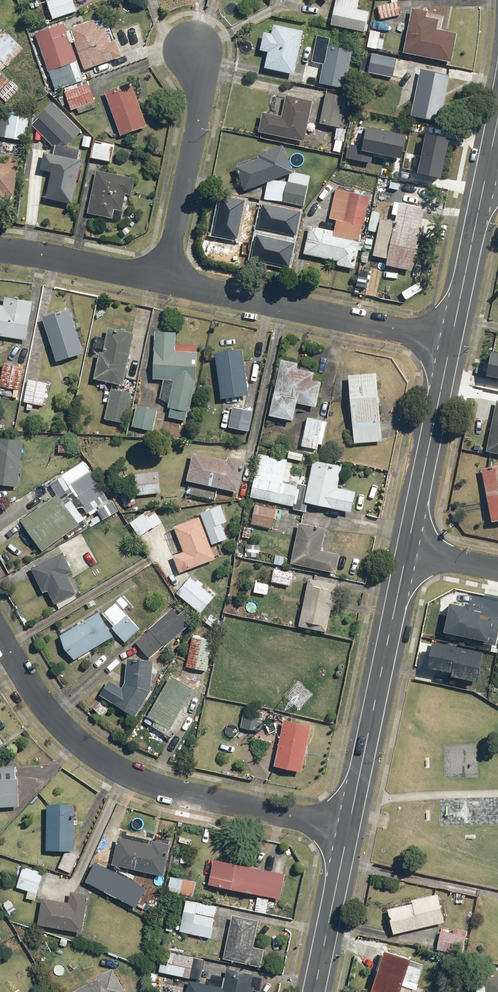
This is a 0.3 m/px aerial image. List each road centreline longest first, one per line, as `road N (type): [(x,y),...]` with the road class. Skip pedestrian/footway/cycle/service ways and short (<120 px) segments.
road 1 (residential): [(0,630),(55,719),(94,752),(170,790),(351,830)]
road 2 (residential): [(163,278),(451,340)]
road 3 (tertiary): [(408,549),(351,830)]
road 4 (residential): [(198,45),(197,128),(163,278)]
road 5 (tertiary): [(451,340),(408,549)]
road 6 (tertiary): [(488,168),(451,340)]
road 7 (residential): [(0,248),(163,278)]
road 8 (tertiary): [(351,830),(316,991)]

